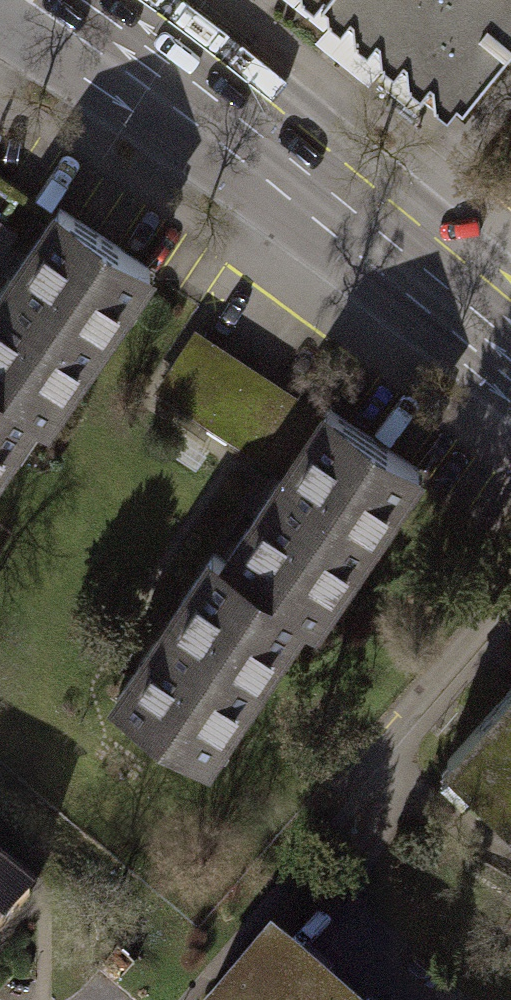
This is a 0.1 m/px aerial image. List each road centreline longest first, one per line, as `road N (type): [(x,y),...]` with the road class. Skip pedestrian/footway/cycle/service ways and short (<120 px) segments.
road 1 (primary): [(510,343),(172,69),(62,0)]

